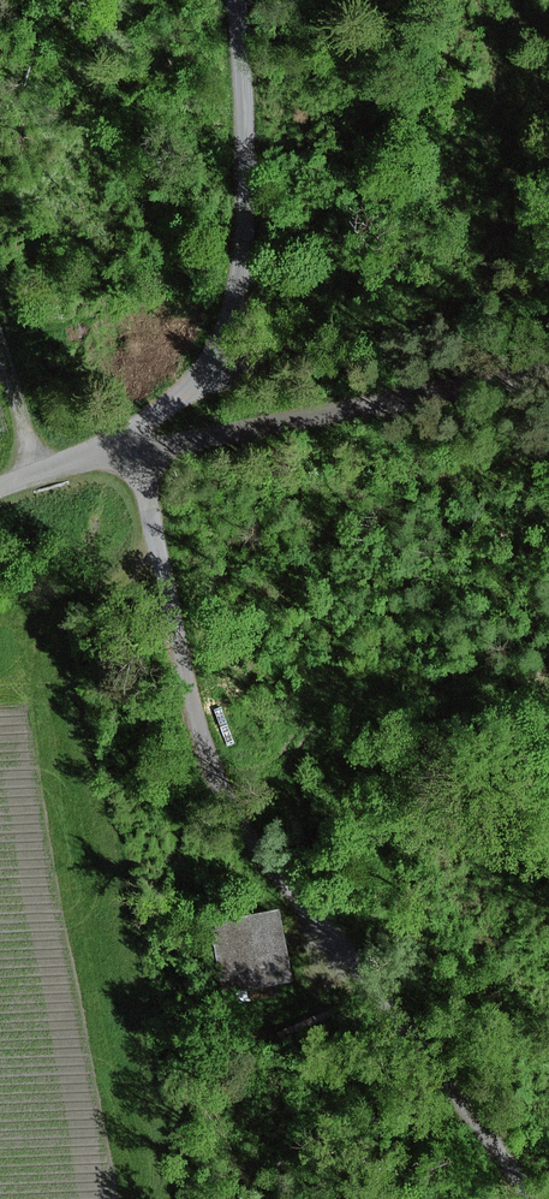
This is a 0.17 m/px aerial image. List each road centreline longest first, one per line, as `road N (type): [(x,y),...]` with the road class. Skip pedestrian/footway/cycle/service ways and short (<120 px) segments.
road 1 (track): [(163,577),(216,778),(255,843),(470,1108),(532,1198)]
road 2 (track): [(233,0),(245,222),(233,304),(214,357),(189,390),(140,423),(136,450),(163,577)]
road 3 (track): [(0,489),(136,450),(548,368)]
road 4 (track): [(163,577),(80,610),(46,673),(53,740)]
road 5 (track): [(35,474),(0,341)]

